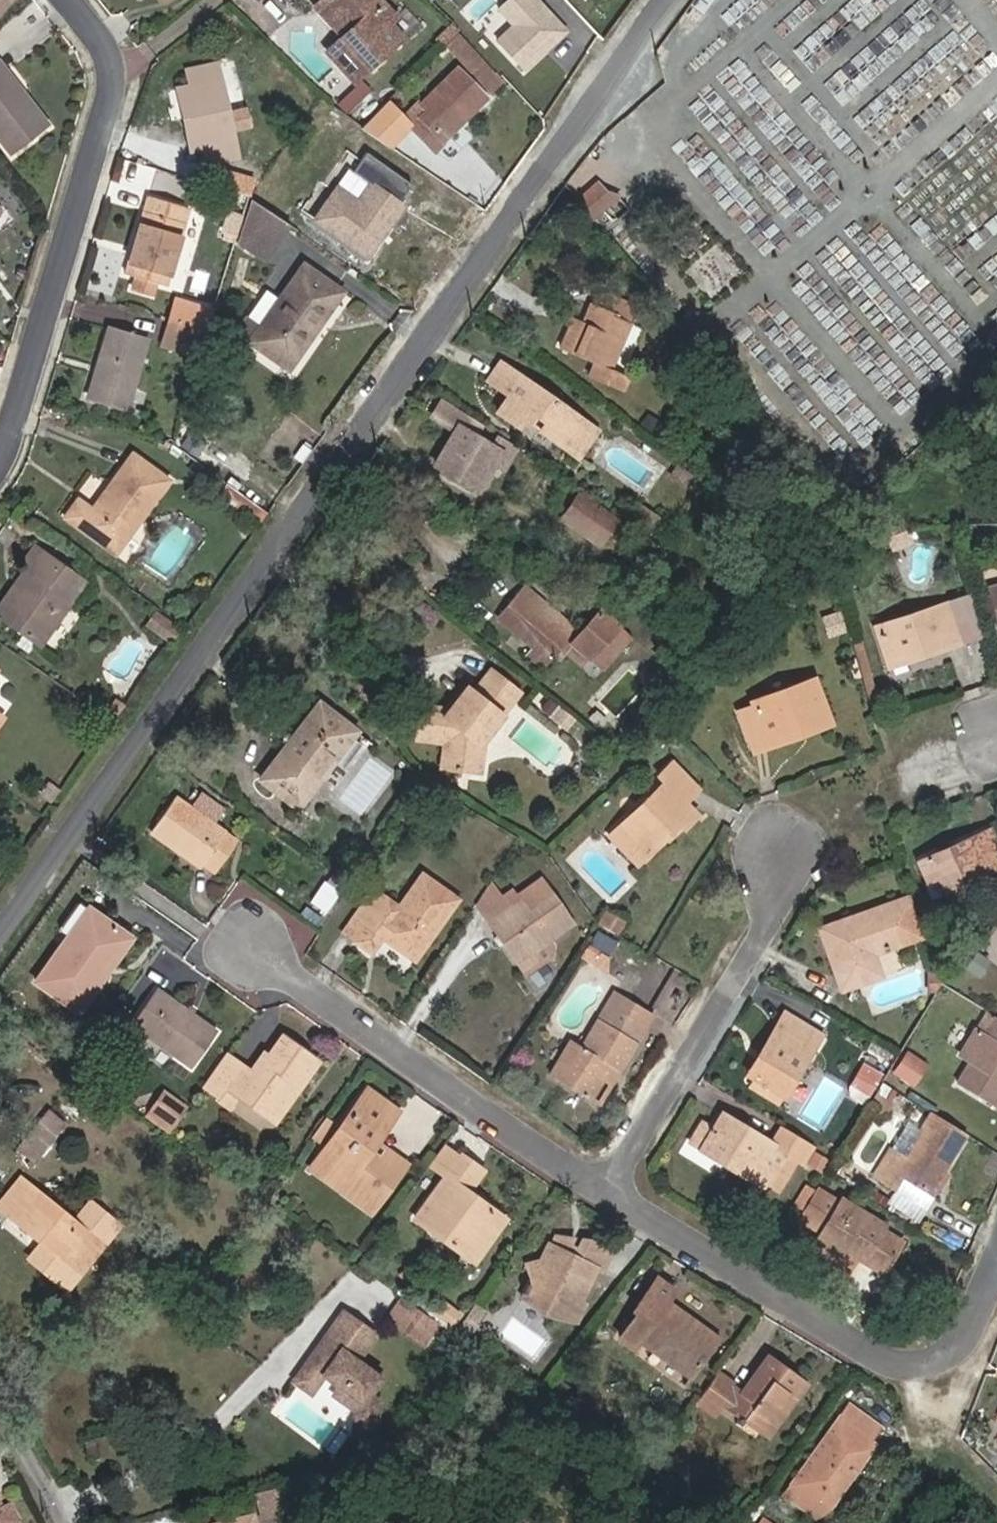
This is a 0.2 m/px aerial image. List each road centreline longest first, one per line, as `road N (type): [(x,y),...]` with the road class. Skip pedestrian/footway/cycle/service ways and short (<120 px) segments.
road 1 (residential): [(0,937),(671,0)]
road 2 (residential): [(0,461),(121,80),(106,41),(73,0)]
road 3 (residential): [(609,1194),(861,1352),(906,1367),(952,1352),(996,1279)]
road 4 (residential): [(251,946),(609,1194)]
road 5 (residential): [(783,851),(772,923),(609,1194)]
road 6 (residential): [(0,1415),(61,1522)]

